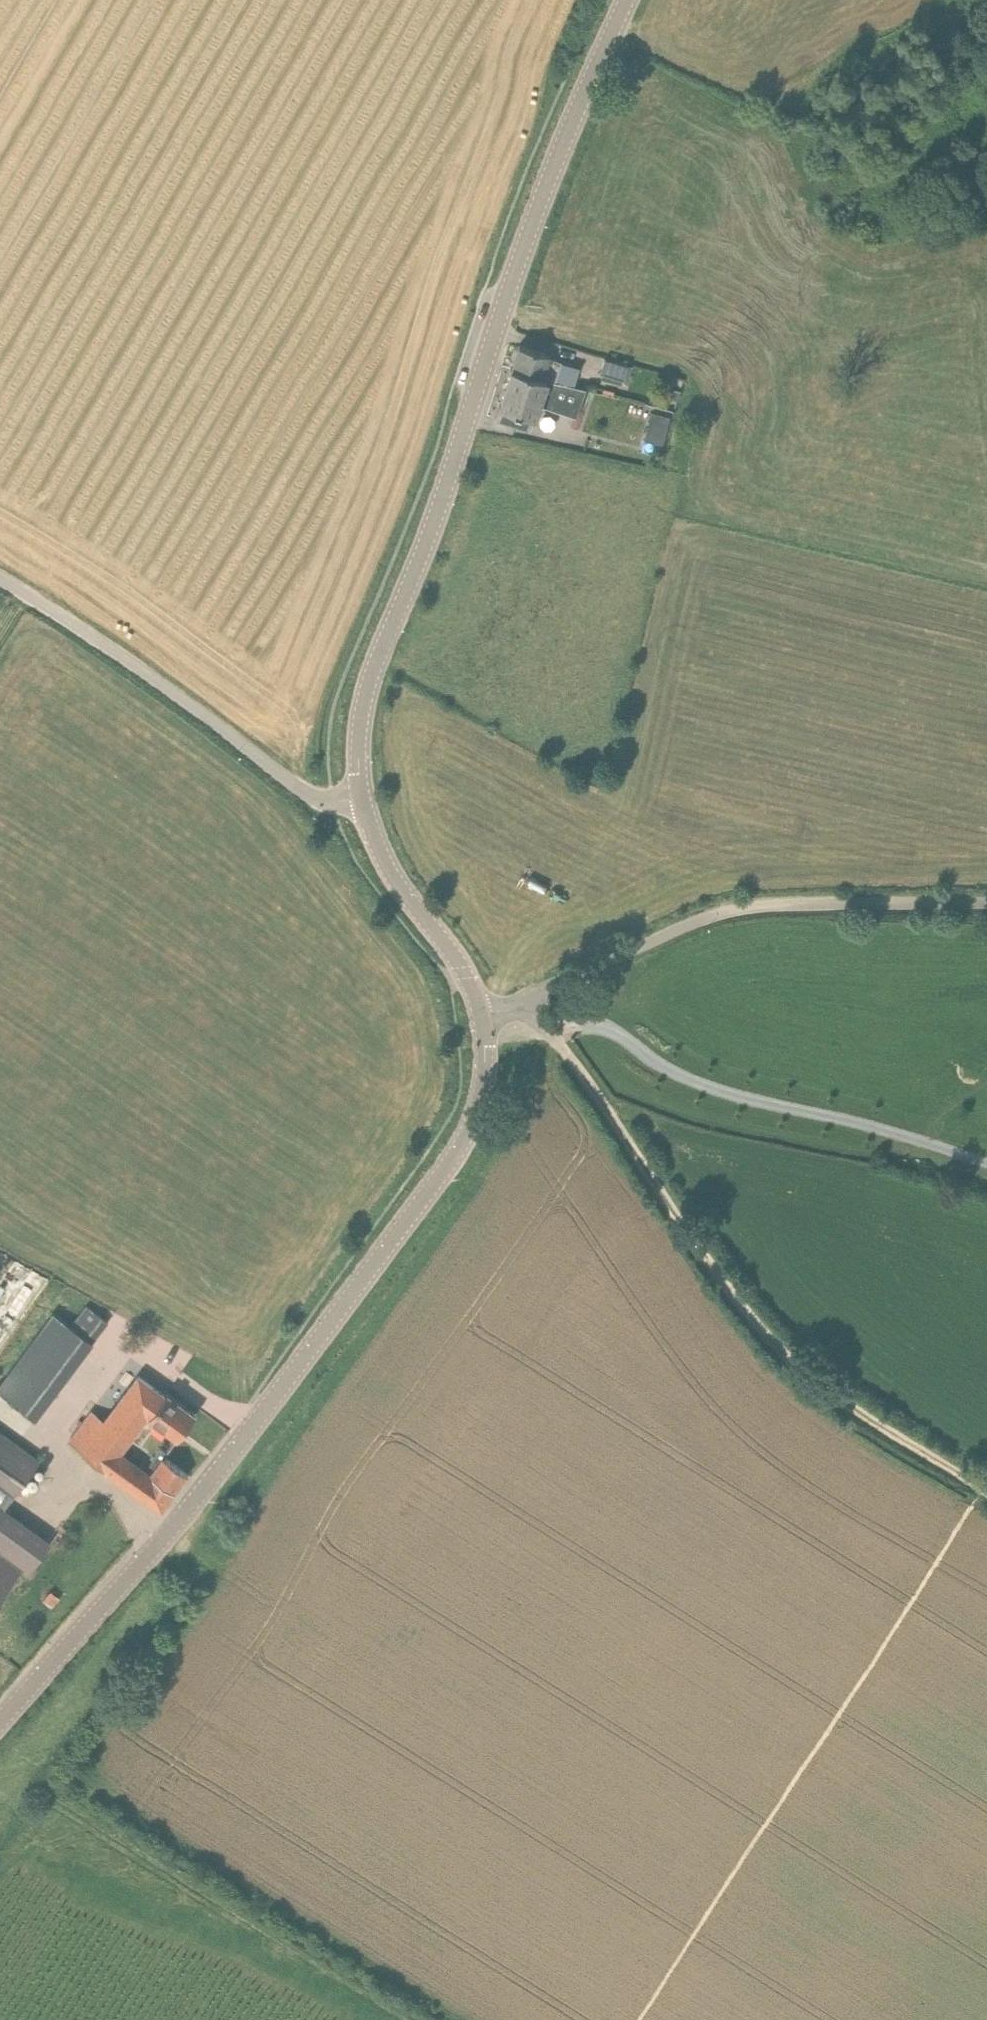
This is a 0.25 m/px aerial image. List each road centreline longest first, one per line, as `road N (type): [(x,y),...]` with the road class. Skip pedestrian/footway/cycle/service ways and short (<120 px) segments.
road 1 (tertiary): [(0,1720),(182,1515),(458,1148),(482,1082),(482,1018)]
road 2 (tertiary): [(361,797),(360,723),(376,662),(418,562),(537,208),(627,0)]
road 3 (track): [(983,1489),(887,1433),(782,1354),(680,1224),(553,1037)]
road 4 (unclassified): [(986,903),(726,911),(482,1018)]
road 5 (unclassified): [(361,797),(324,800),(292,786),(0,578)]
road 6 (tertiary): [(482,1018),(464,972),(384,864),(361,797)]

